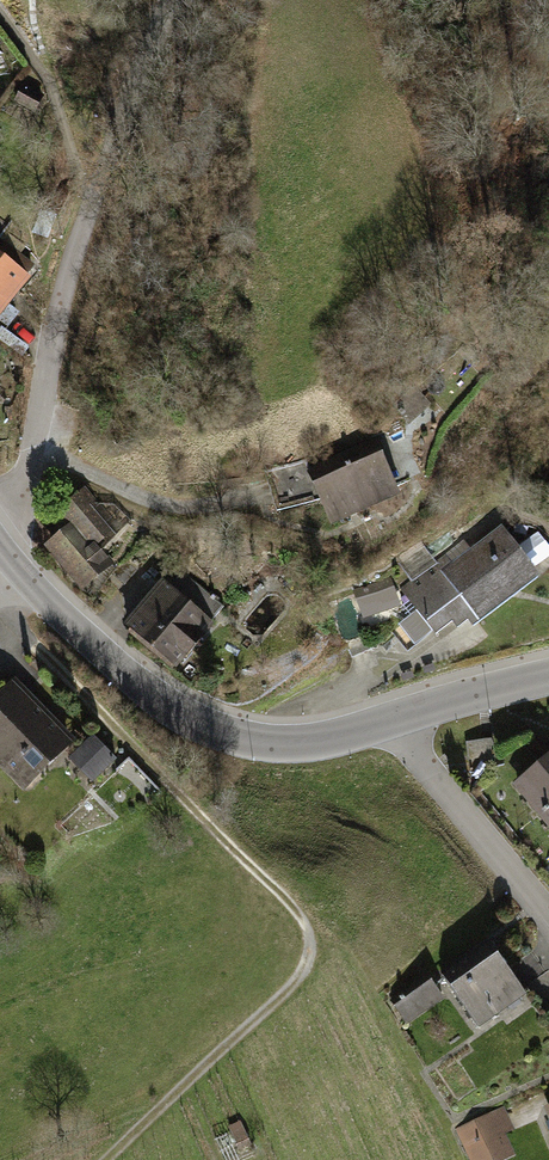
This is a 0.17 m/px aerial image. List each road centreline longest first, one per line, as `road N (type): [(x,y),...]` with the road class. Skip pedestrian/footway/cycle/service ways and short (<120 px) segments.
road 1 (track): [(115,1159),(296,984),(304,929),(0,607)]
road 2 (track): [(173,0),(91,208),(56,336),(35,463),(0,517)]
road 3 (tertiary): [(394,716),(292,742),(216,729),(156,699),(26,579)]
road 4 (residential): [(548,922),(412,751),(394,716)]
road 5 (residential): [(0,15),(47,77),(91,208)]
road 6 (tertiary): [(548,677),(394,716)]

